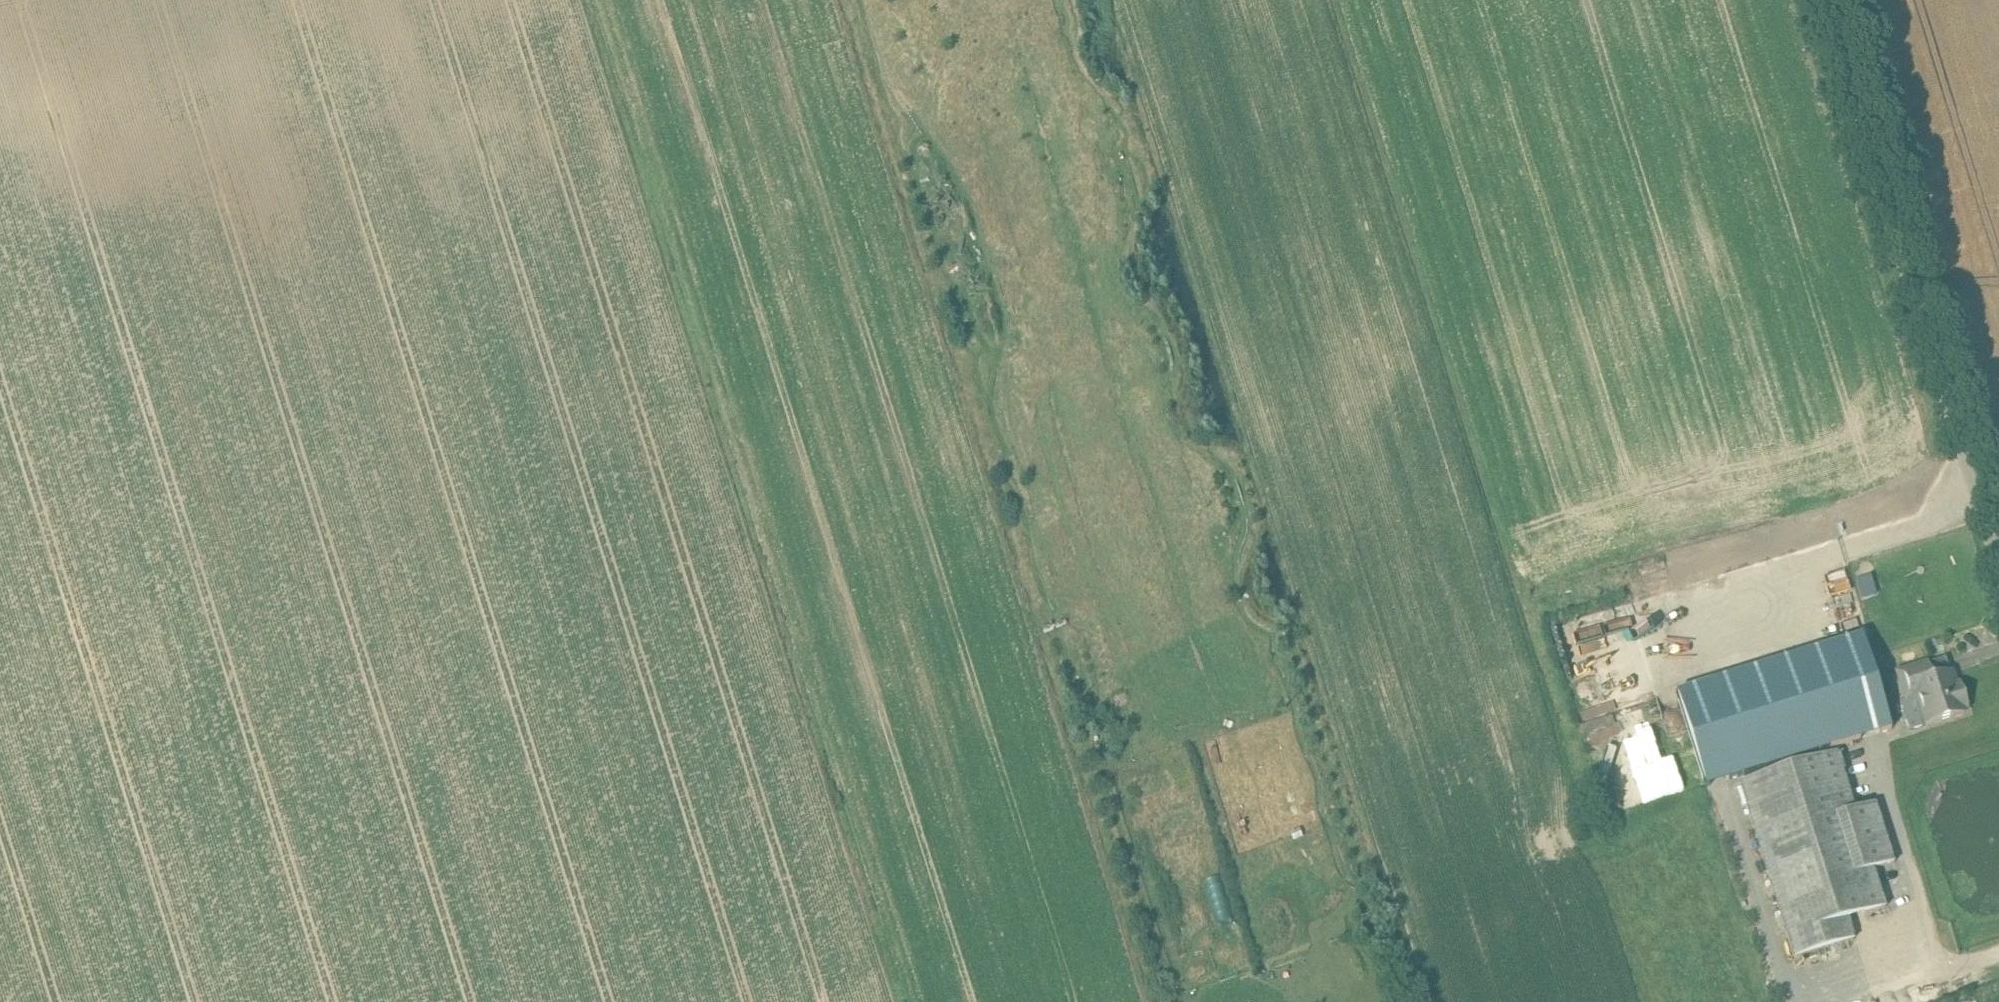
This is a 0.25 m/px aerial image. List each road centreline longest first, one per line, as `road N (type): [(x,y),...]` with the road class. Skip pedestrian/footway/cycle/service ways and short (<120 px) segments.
road 1 (unclassified): [(1998,578),(1819,0)]

